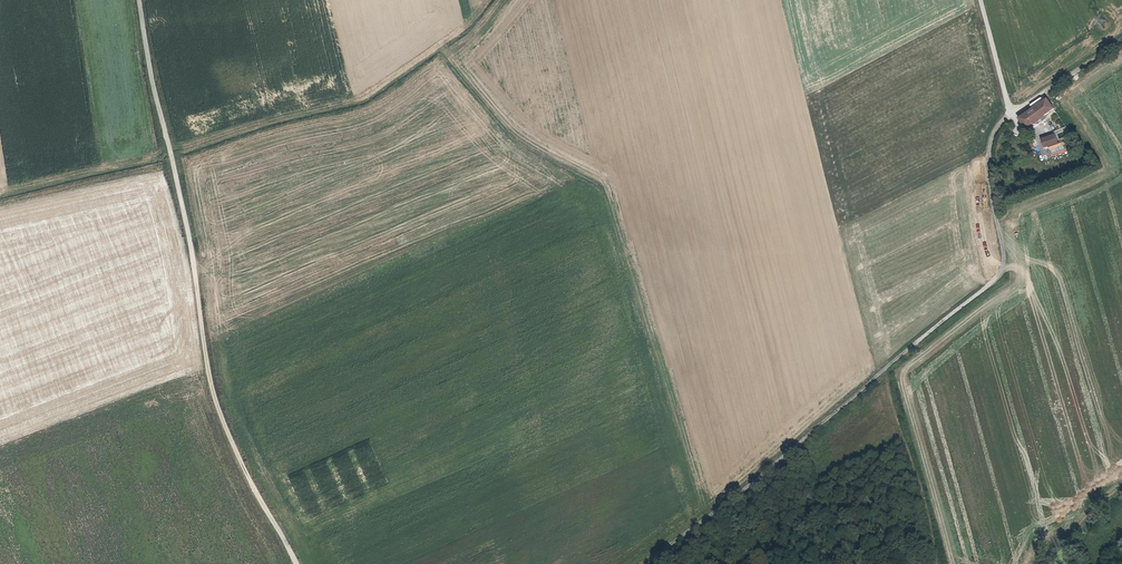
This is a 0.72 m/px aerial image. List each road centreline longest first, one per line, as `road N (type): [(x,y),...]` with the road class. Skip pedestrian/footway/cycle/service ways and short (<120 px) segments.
road 1 (track): [(646,563),(994,282),(1004,259),(990,141),(1011,114),(1121,40)]
road 2 (track): [(139,0),(216,402),(296,563)]
road 3 (track): [(885,369),(936,563)]

